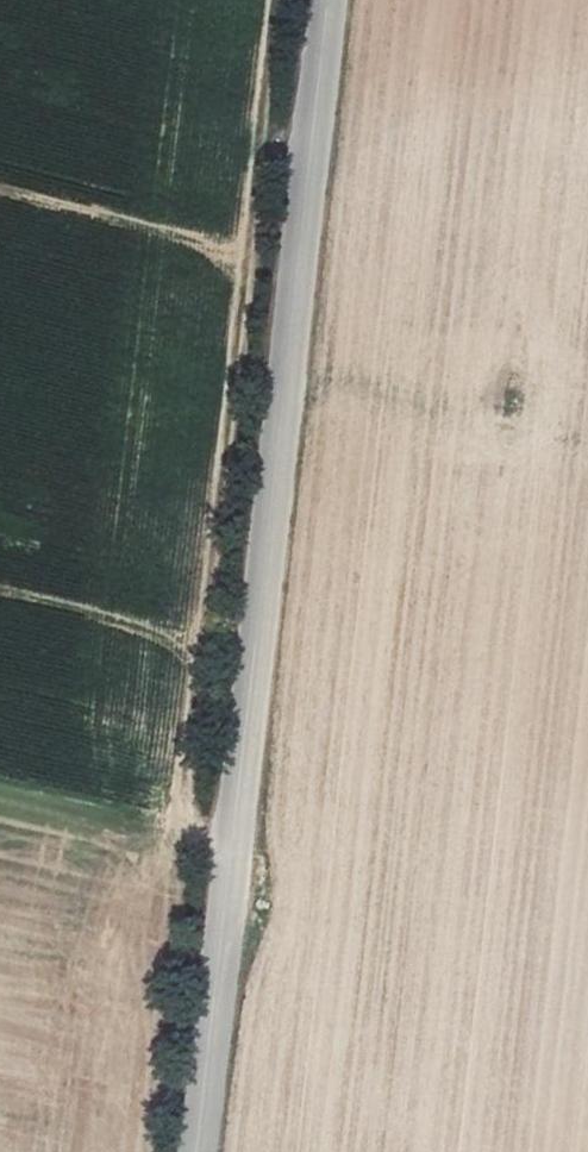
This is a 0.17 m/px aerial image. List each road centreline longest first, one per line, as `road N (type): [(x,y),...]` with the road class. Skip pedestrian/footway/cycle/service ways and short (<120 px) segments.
road 1 (unclassified): [(327,0),(194,1151)]

